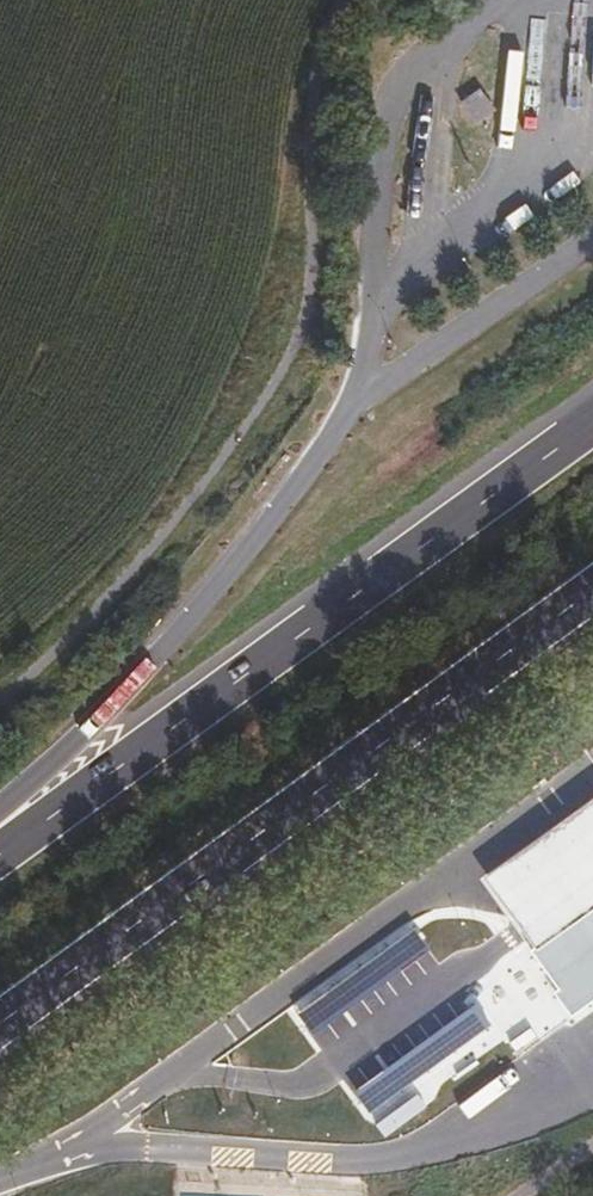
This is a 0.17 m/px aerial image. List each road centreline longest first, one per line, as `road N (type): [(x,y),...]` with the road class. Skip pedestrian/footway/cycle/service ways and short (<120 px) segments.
road 1 (trunk): [(0,1020),(592,587)]
road 2 (trunk): [(592,424),(0,853)]
road 3 (trunk): [(350,403),(129,684),(5,800),(0,815)]

